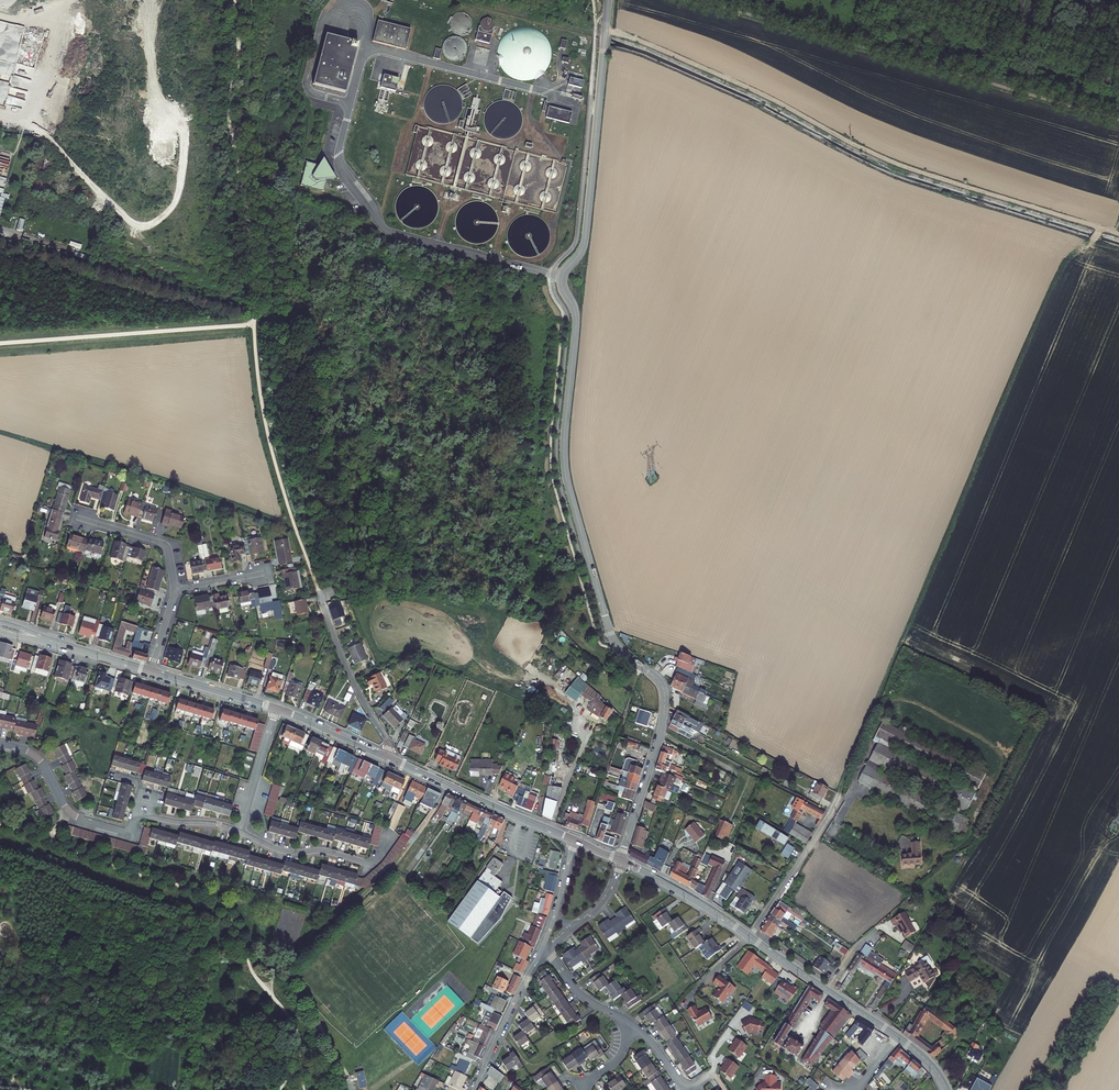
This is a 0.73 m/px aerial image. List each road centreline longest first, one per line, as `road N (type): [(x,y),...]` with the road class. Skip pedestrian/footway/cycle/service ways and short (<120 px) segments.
road 1 (unclassified): [(620,860),(665,696),(659,680),(612,637),(567,479),(576,315),(561,281),(586,235),(608,0)]
road 2 (track): [(605,29),(930,175),(1118,234)]
road 3 (tertiary): [(622,862),(710,908),(898,1037)]
road 4 (track): [(217,903),(283,903),(336,915),(351,909),(407,854),(449,786)]
road 5 (tertiary): [(386,757),(574,839)]
road 6 (residential): [(0,744),(38,758),(77,817),(129,831),(135,812)]
road 7 (residential): [(319,591),(386,757)]
road 8 (residential): [(240,831),(285,851),(323,850),(371,863),(390,838)]
road 9 (residential): [(543,947),(474,1089)]
road 10 (track): [(996,777),(996,749),(924,707),(885,702)]
road 11 (residential): [(76,517),(164,544),(175,589)]
road 12 (tertiary): [(152,671),(277,708)]
road 13 (residential): [(240,831),(277,708)]
road 14 (residential): [(543,947),(580,994),(632,1024)]
road 15 (residential): [(543,947),(601,905),(622,862)]

